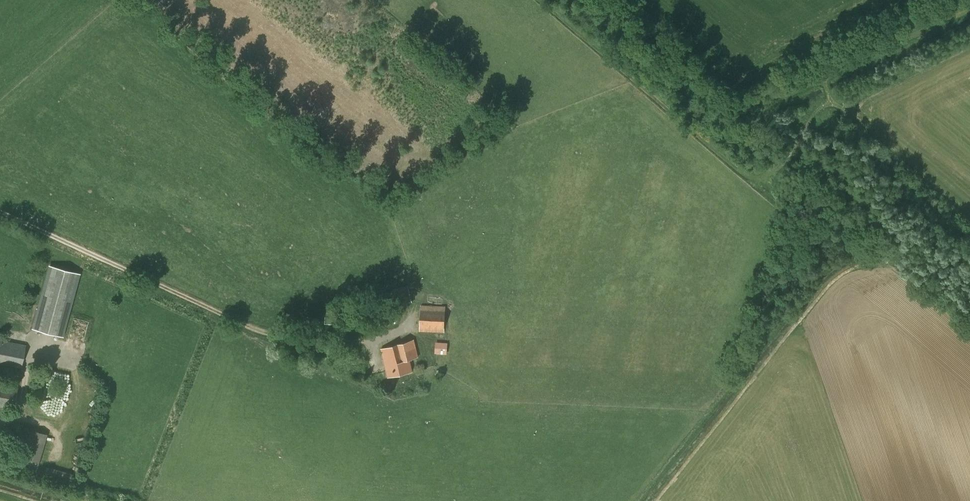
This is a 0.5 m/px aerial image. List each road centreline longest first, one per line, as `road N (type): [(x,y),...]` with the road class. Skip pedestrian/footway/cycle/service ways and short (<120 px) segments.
road 1 (track): [(830,101),(782,166),(752,175),(540,0)]

